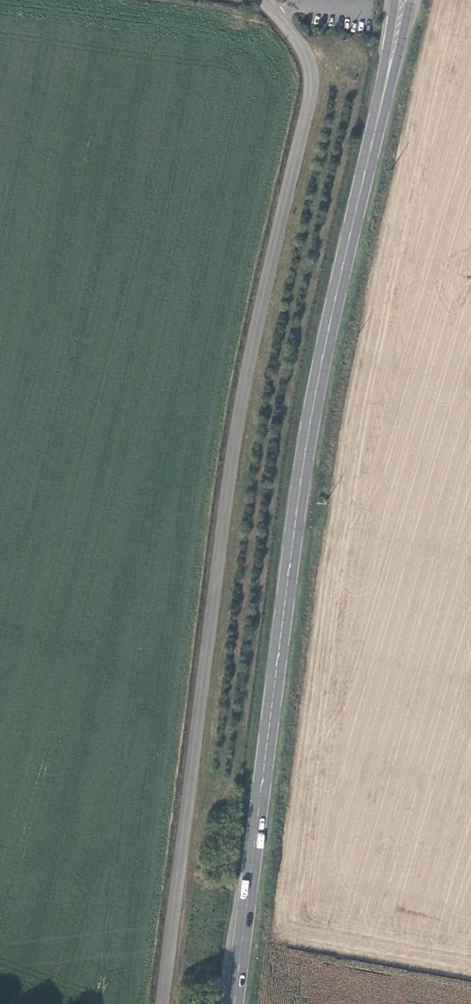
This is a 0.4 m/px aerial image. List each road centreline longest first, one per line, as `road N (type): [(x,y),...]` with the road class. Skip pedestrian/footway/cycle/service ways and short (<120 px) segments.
road 1 (unclassified): [(163,1003),(242,412),(310,90),(303,55),(270,0)]
road 2 (primary): [(237,1003),(305,464),(388,82)]

